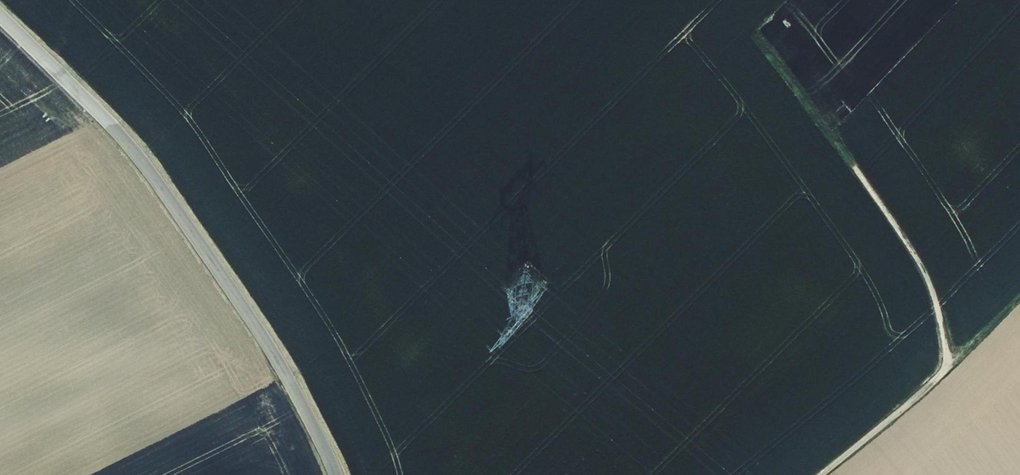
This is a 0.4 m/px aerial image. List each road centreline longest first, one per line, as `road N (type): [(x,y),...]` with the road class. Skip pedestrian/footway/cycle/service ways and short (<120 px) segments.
road 1 (unclassified): [(336,474),(268,344),(147,167),(0,15)]
road 2 (track): [(815,474),(948,361),(935,293),(901,215),(843,143)]

